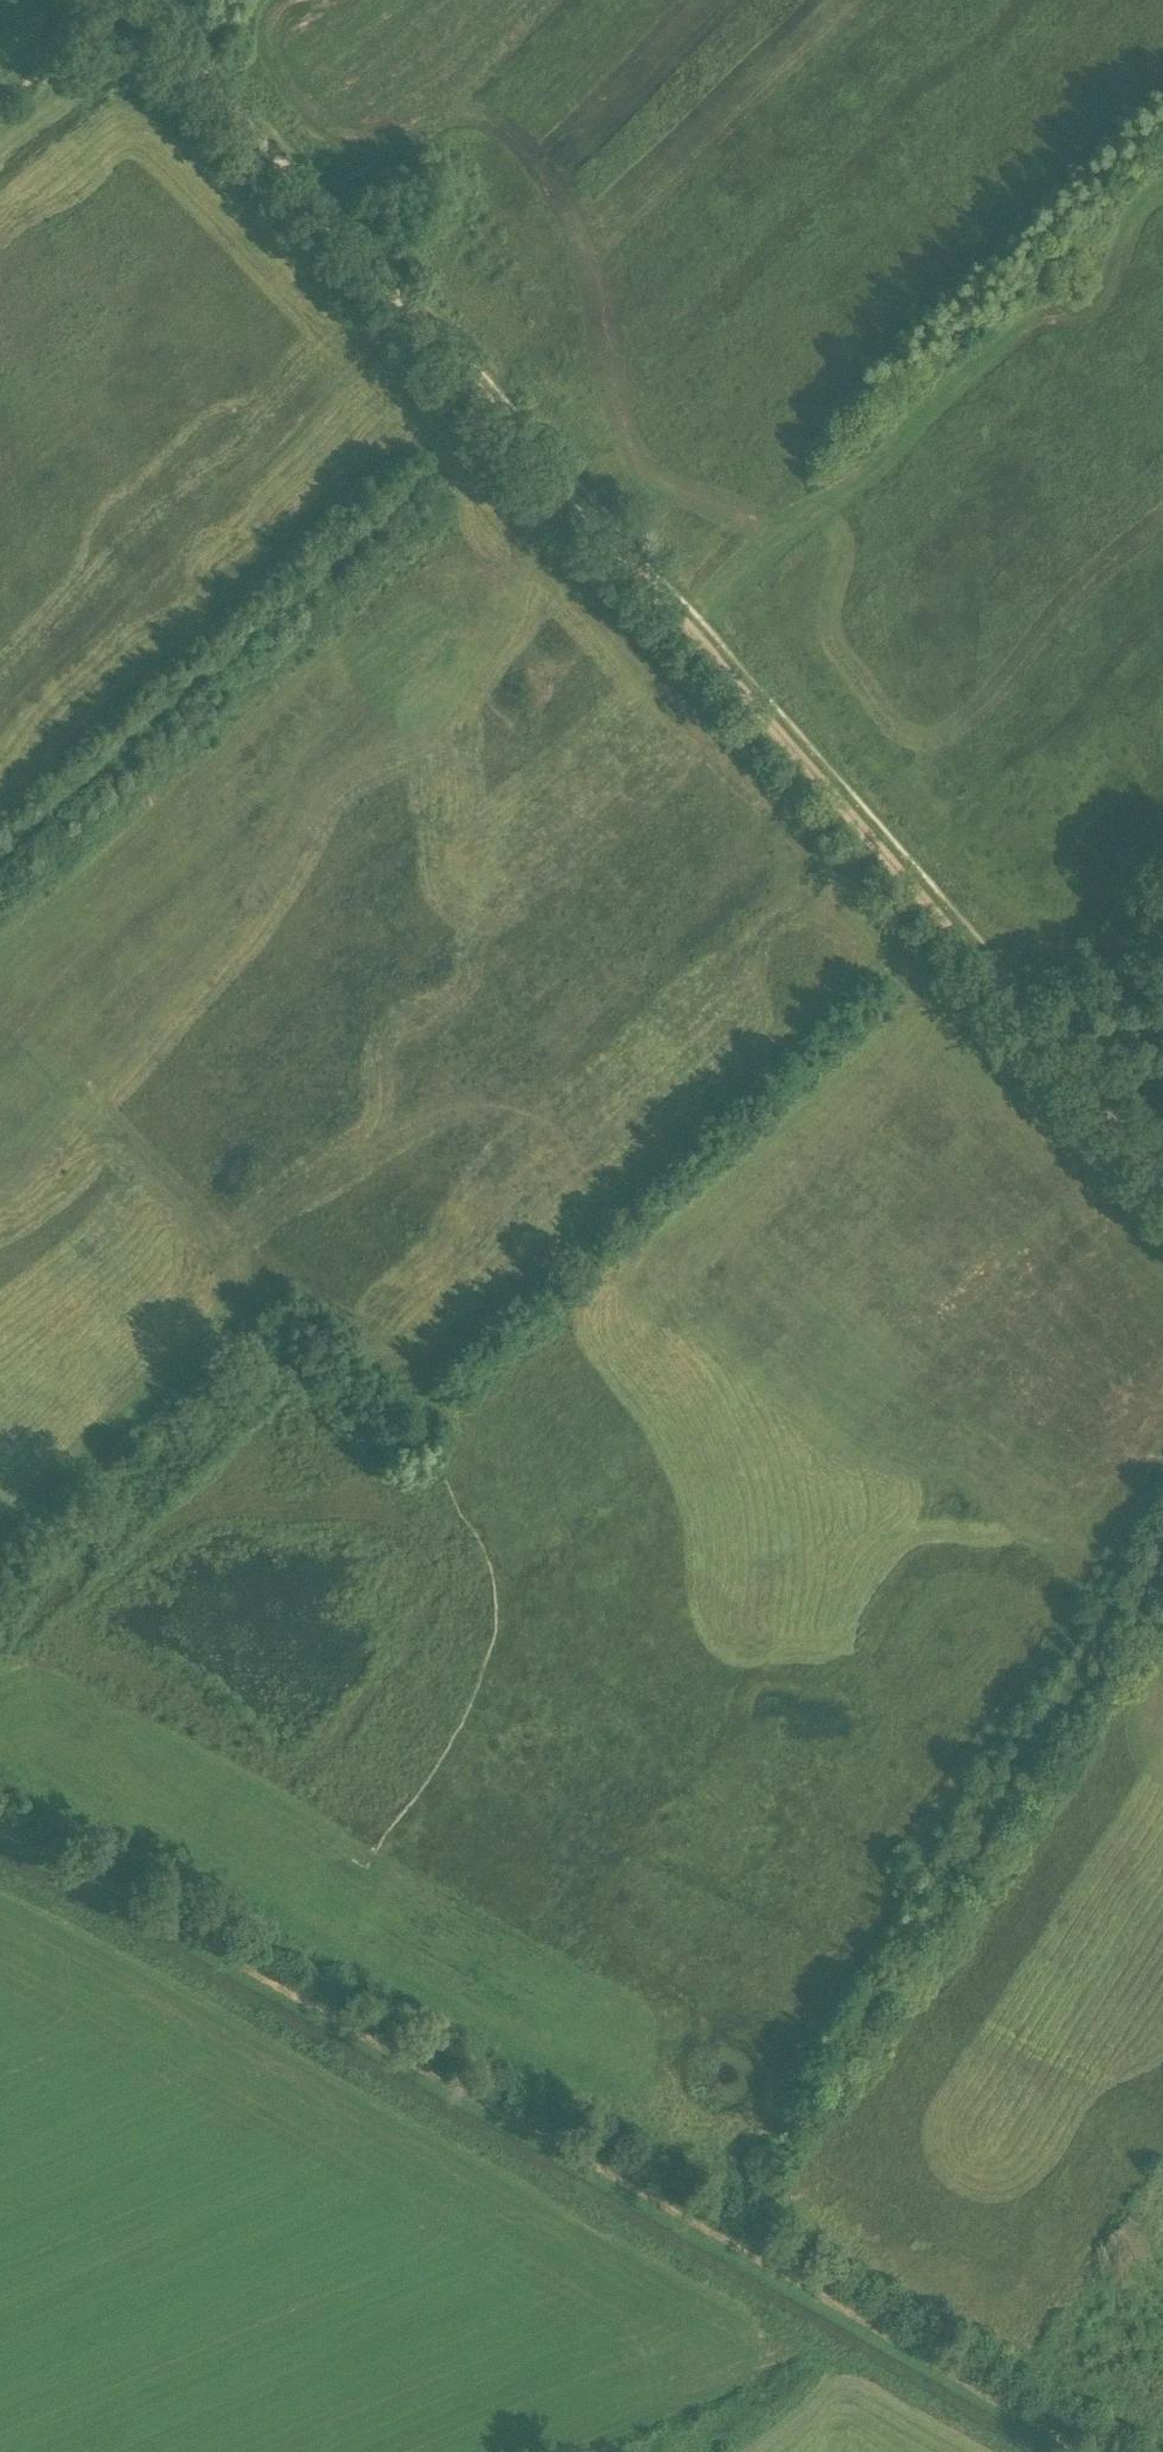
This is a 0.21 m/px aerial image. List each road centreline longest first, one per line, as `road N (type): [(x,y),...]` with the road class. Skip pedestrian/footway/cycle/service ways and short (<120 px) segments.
road 1 (track): [(127,0),(1162,1173)]

